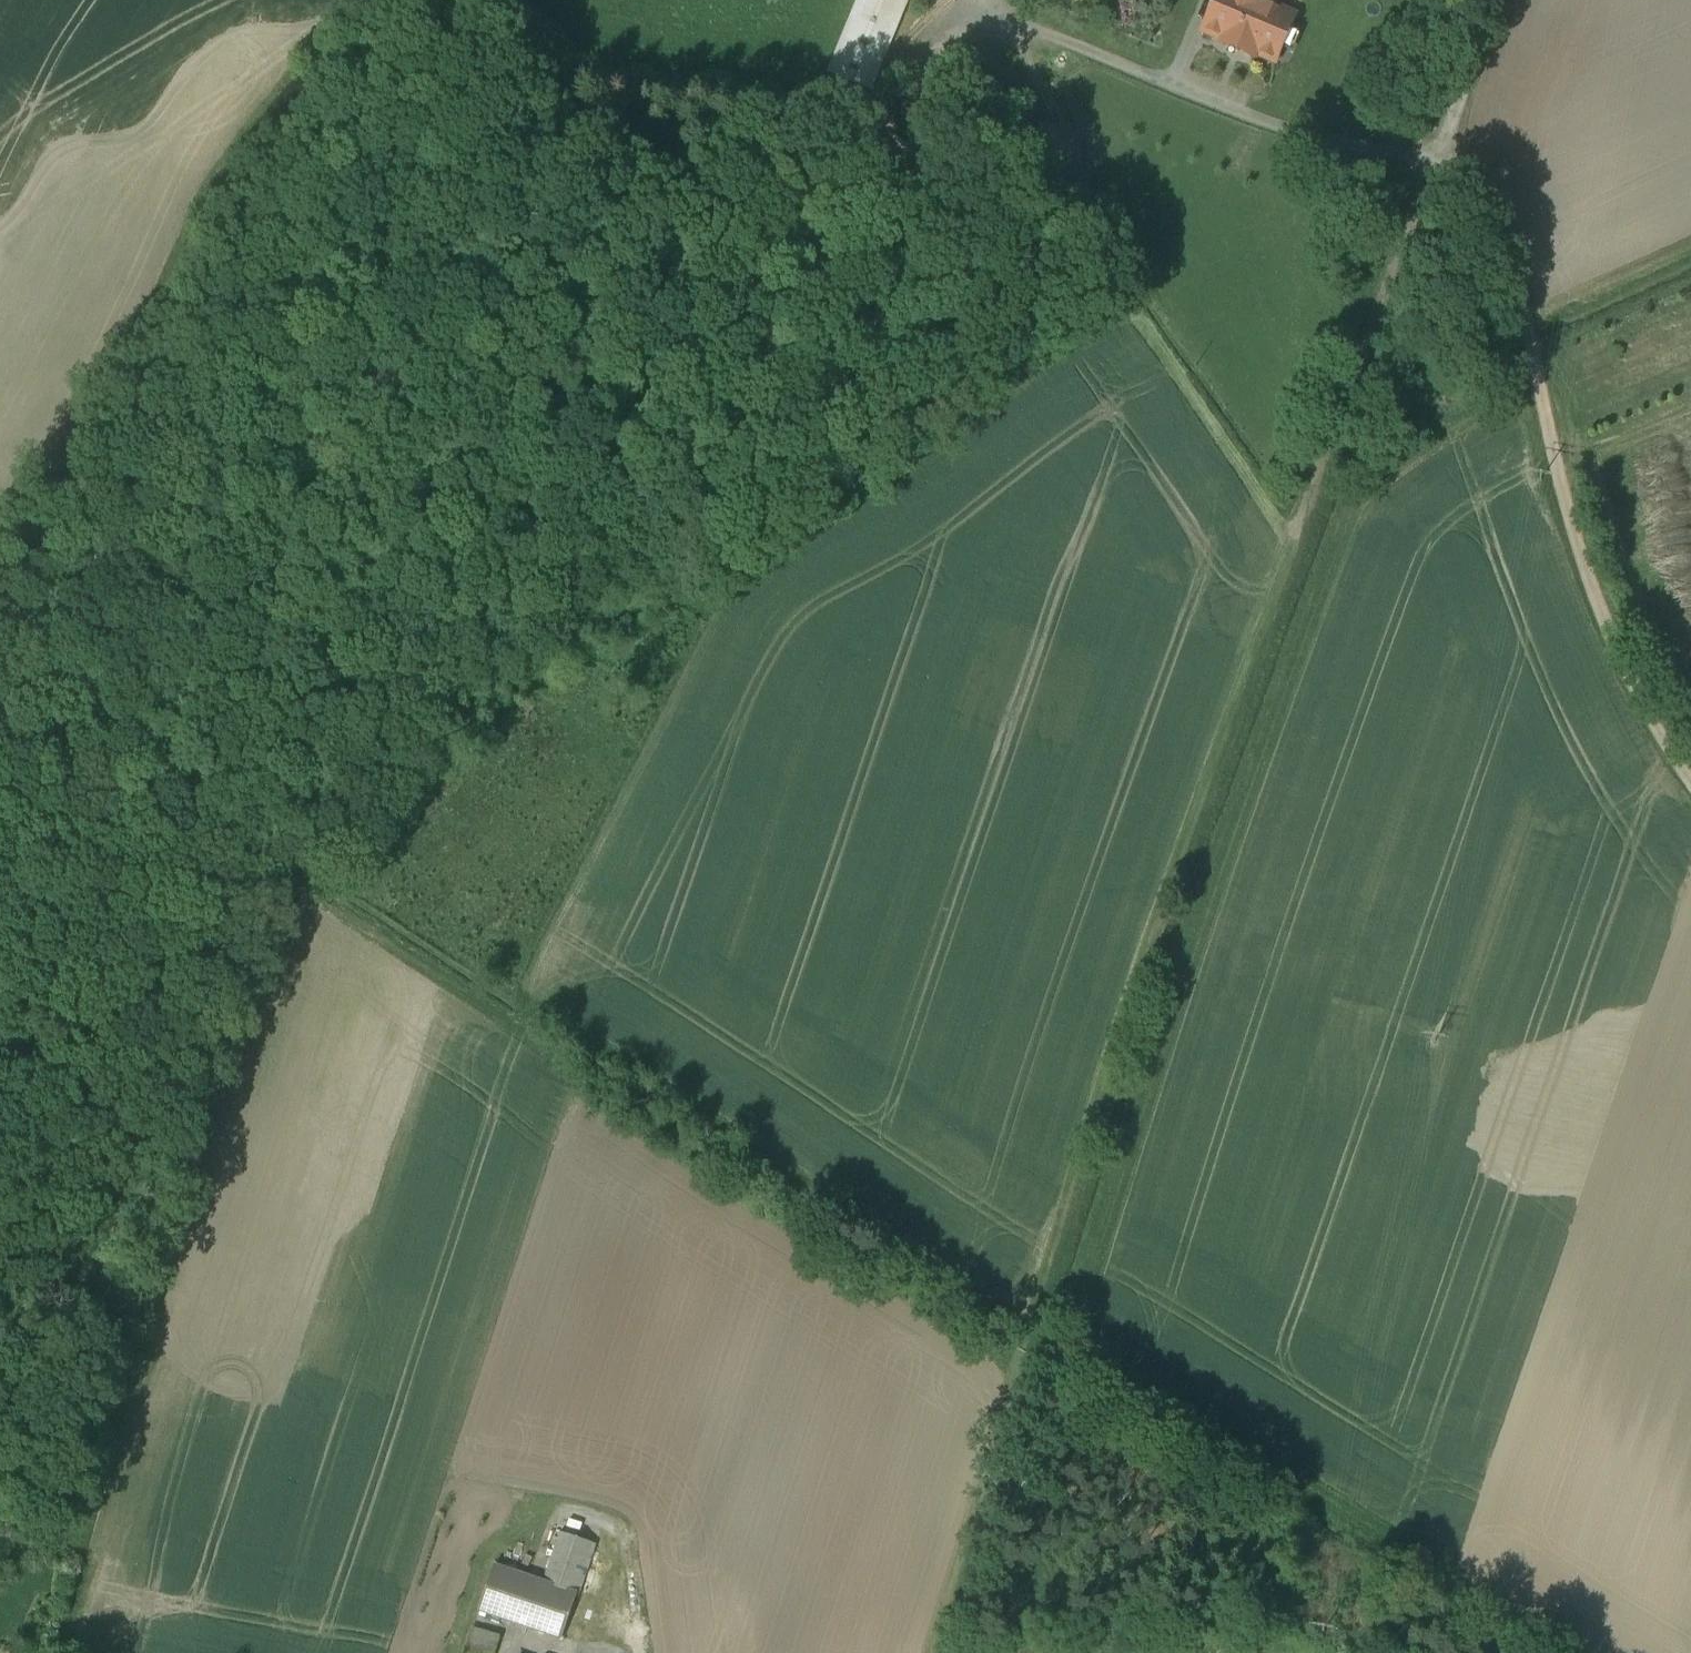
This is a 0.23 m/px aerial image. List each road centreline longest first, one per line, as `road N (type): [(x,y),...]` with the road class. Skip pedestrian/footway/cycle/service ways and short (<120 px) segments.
road 1 (track): [(1439,156),(1496,221),(1592,561),(1614,621),(1690,757)]
road 2 (track): [(1439,156),(1271,116),(988,0)]
road 3 (track): [(1495,0),(1439,156)]

